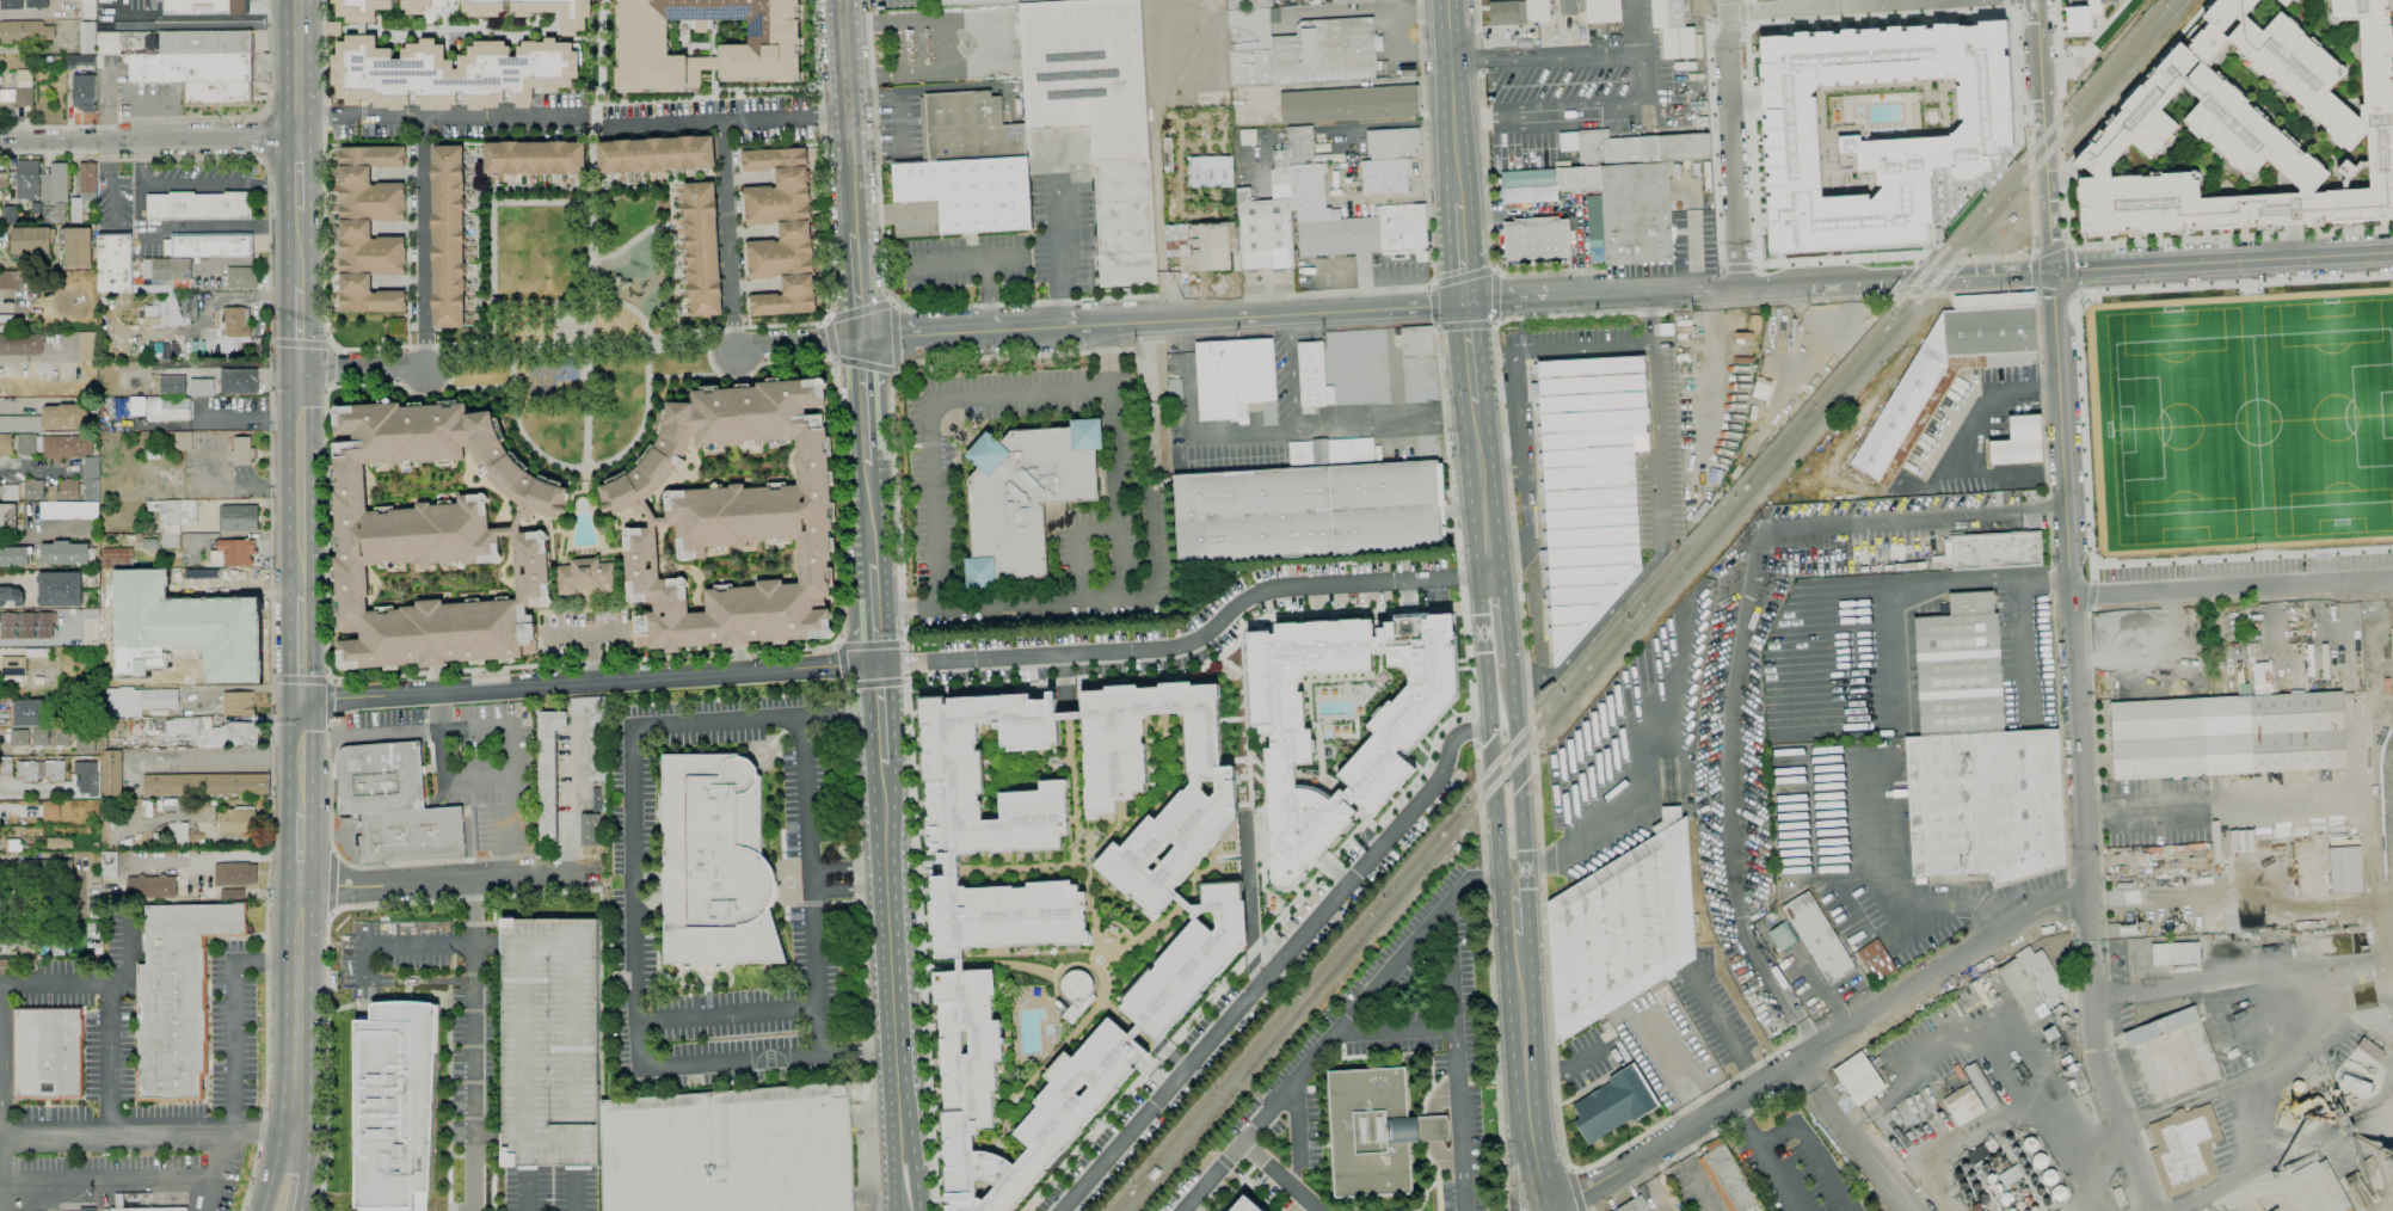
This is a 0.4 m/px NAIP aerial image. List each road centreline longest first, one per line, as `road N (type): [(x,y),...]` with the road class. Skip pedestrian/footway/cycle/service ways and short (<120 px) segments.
road 1 (residential): [(2053,273),(2089,941)]
road 2 (residential): [(2086,900),(2041,909),(1552,1210)]
road 3 (tertiary): [(302,703),(878,664)]
road 4 (tertiary): [(2053,273),(1549,301)]
road 5 (tertiary): [(1466,307),(1088,327)]
road 6 (secondary): [(884,764),(900,1139)]
road 7 (tertiary): [(2392,251),(2053,273)]
road 8 (residential): [(2069,596),(2392,579)]
road 9 (secondary): [(1491,574),(1481,601),(1499,854),(1513,874)]
road 10 (residential): [(297,139),(0,140)]
road 11 (residential): [(1737,289),(1725,0)]
road 12 (residential): [(301,887),(589,872)]
road 13 (tertiary): [(2037,0),(2053,273)]
road 14 (primary): [(299,1133),(301,887)]
road 15 (secondary): [(841,0),(854,233)]
road 16 (tertiary): [(1088,327),(860,339)]
road 17 (primary): [(301,597),(299,371)]
road 18 (secondary): [(1517,935),(1532,1148)]
road 19 (secondary): [(1513,874),(1525,852),(1512,665)]
road 20 (secondary): [(1448,0),(1460,203)]
road 21 (residential): [(1725,10),(1925,0)]
road 22 (secondary): [(1477,418),(1491,574)]
road 23 (primary): [(297,139),(297,0)]
road 24 (residential): [(1524,1074),(1512,1135),(1515,1210)]
road 25 (residential): [(427,371),(299,371)]
road 26 (residential): [(860,339),(734,354)]

